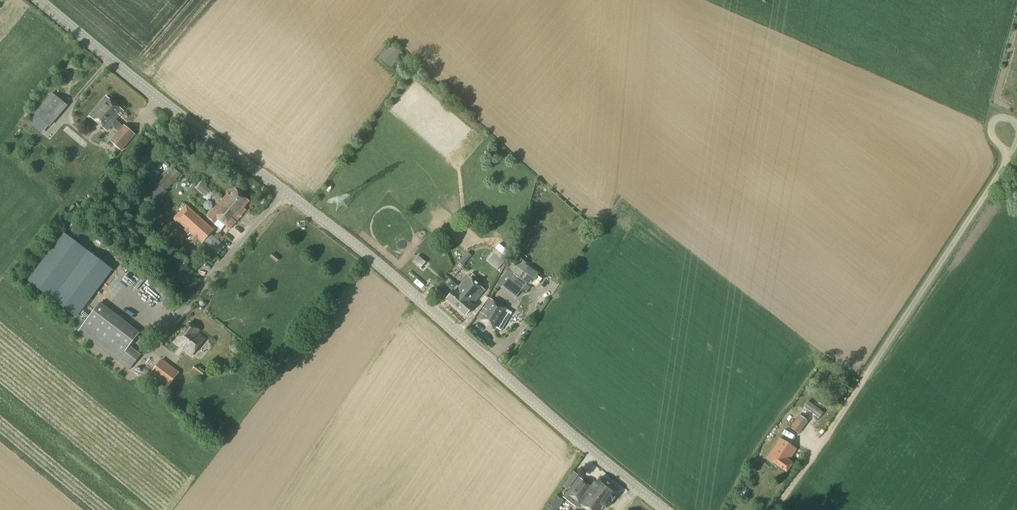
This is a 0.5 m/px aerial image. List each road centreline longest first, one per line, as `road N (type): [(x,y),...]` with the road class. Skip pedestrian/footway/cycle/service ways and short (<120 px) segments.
road 1 (tertiary): [(665,509),(384,273),(35,0)]

